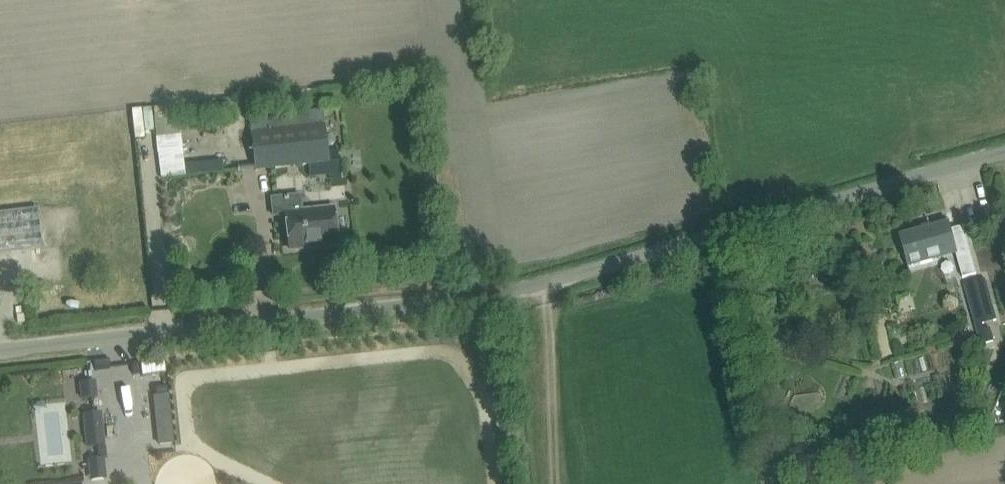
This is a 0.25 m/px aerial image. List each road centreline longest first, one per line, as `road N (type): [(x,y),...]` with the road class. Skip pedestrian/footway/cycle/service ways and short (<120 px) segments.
road 1 (unclassified): [(0,351),(536,287),(1004,154)]

